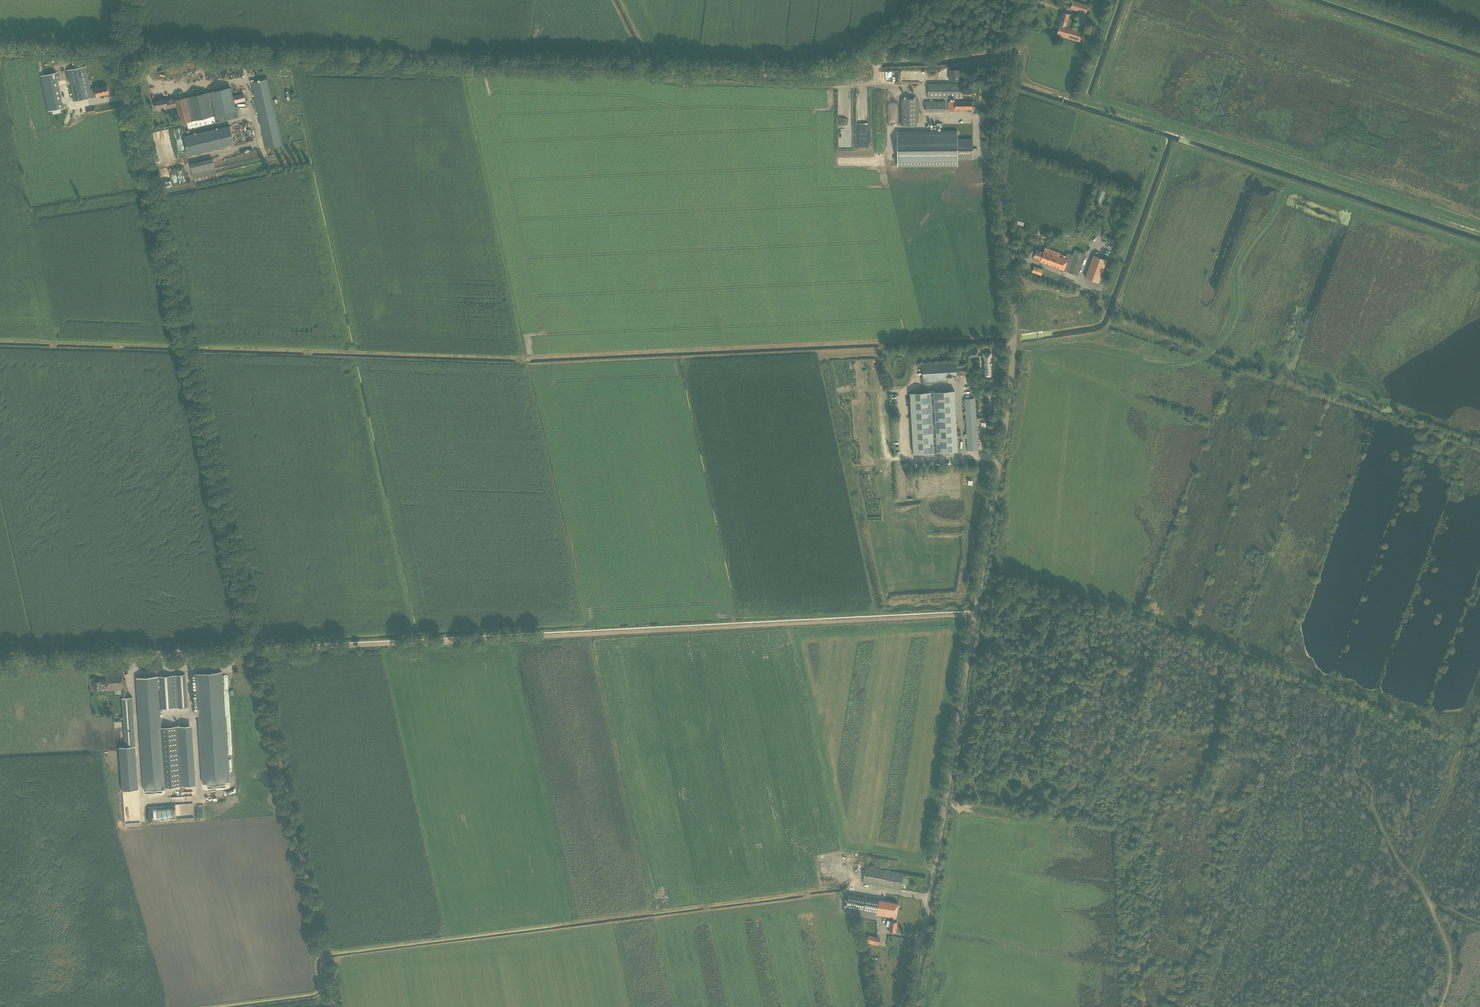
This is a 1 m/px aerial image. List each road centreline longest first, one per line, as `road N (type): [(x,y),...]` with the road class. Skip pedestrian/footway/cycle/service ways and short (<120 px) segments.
road 1 (unclassified): [(913,1006),(1014,385),(1017,313),(997,126),(1023,0)]
road 2 (unclassified): [(0,663),(258,650),(126,87),(131,0)]
road 3 (track): [(1009,49),(823,73),(124,51)]
road 4 (track): [(977,615),(258,650)]
road 5 (track): [(1016,349),(1086,344),(1148,362),(1213,350),(1236,312),(1242,256),(1295,185),(1479,247)]
road 6 (track): [(258,650),(337,1006)]
road 7 (track): [(0,47),(124,51)]

